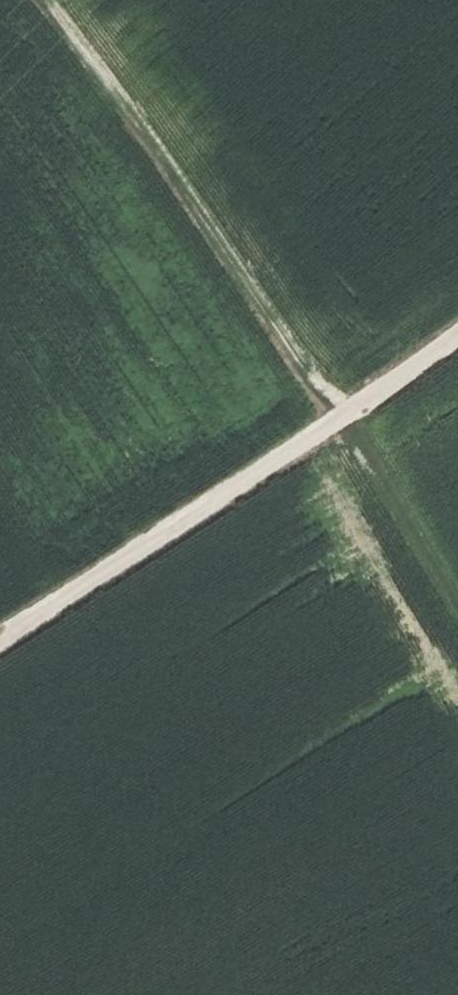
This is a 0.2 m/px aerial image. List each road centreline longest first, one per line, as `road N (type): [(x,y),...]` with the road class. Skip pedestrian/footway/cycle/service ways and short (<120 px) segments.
road 1 (track): [(35,0),(342,411),(457,603)]
road 2 (track): [(0,632),(457,337)]

